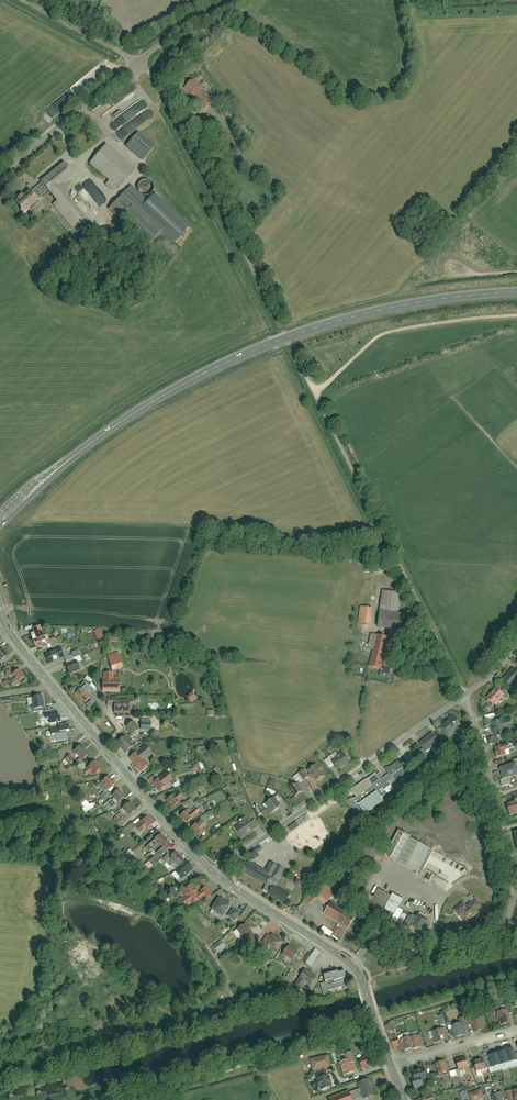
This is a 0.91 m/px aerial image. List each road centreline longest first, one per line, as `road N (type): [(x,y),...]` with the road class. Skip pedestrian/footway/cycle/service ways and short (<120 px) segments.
road 1 (primary): [(8,514),(122,421),(231,360),(384,309),(516,292)]
road 2 (residential): [(354,965),(375,945),(429,952),(480,940),(509,908),(512,877),(464,696)]
road 3 (tertiary): [(215,874),(17,643),(0,612)]
road 4 (residential): [(215,874),(464,696)]
road 5 (track): [(316,393),(389,331),(516,315)]
road 6 (residential): [(0,176),(138,61)]
road 7 (tertiary): [(354,965),(215,874)]
road 8 (residential): [(138,61),(24,0)]
road 9 (residential): [(516,1031),(392,1065)]

